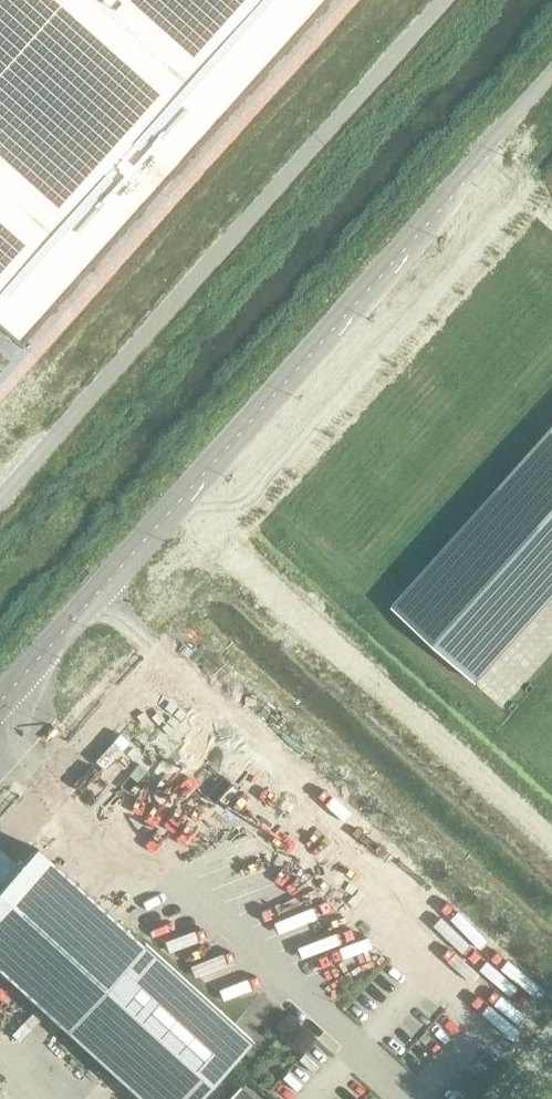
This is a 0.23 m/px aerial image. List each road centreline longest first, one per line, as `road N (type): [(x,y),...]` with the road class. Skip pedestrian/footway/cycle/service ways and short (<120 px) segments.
road 1 (unclassified): [(0,688),(551,74)]
road 2 (unclassified): [(441,0),(0,494)]

